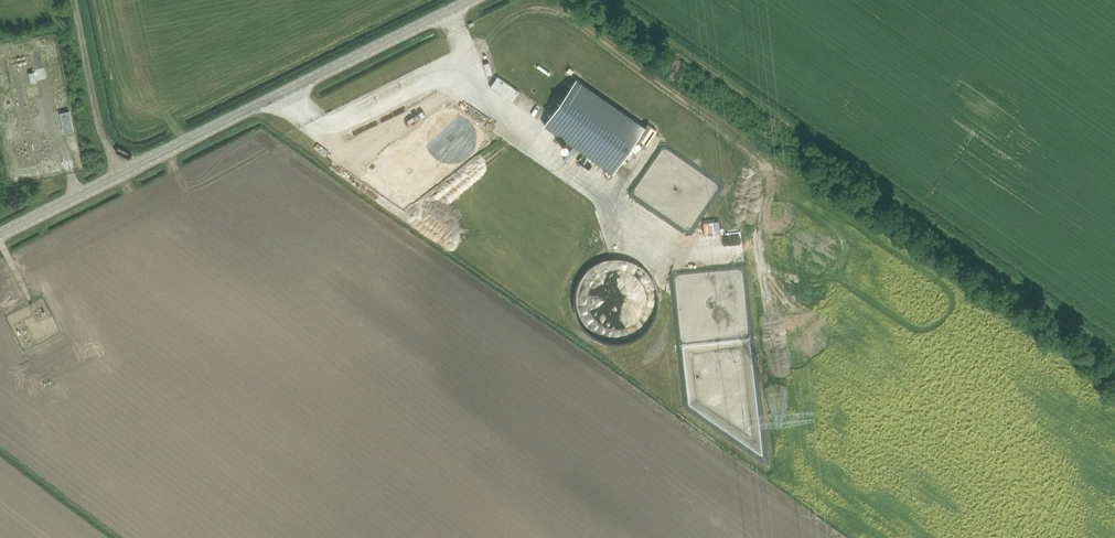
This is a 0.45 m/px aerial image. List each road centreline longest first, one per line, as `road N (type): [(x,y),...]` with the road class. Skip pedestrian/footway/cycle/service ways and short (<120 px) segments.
road 1 (track): [(623,0),(1114,345)]
road 2 (unclassified): [(0,235),(473,0)]
road 3 (track): [(812,196),(549,0)]
road 4 (track): [(120,175),(105,141),(74,0)]

